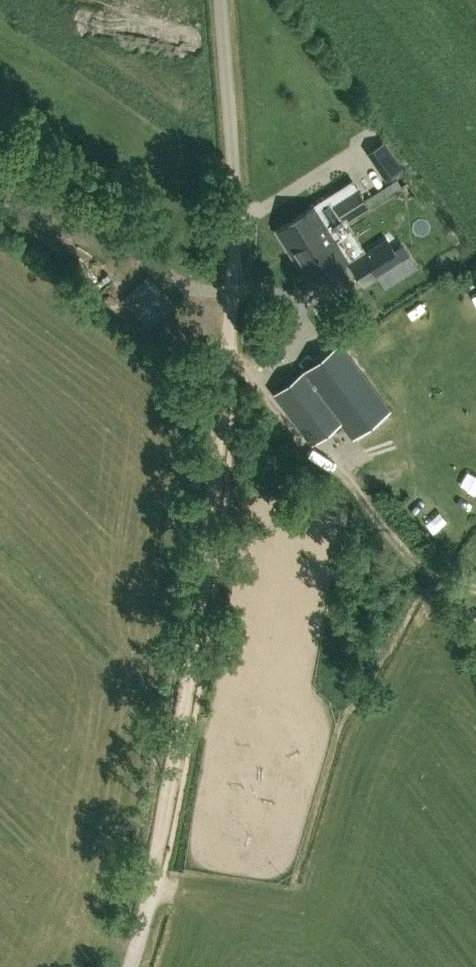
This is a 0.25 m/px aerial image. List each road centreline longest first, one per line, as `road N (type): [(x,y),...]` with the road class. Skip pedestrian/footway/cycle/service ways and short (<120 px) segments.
road 1 (track): [(157,882),(222,494),(233,355)]
road 2 (unclassified): [(233,355),(221,0)]

